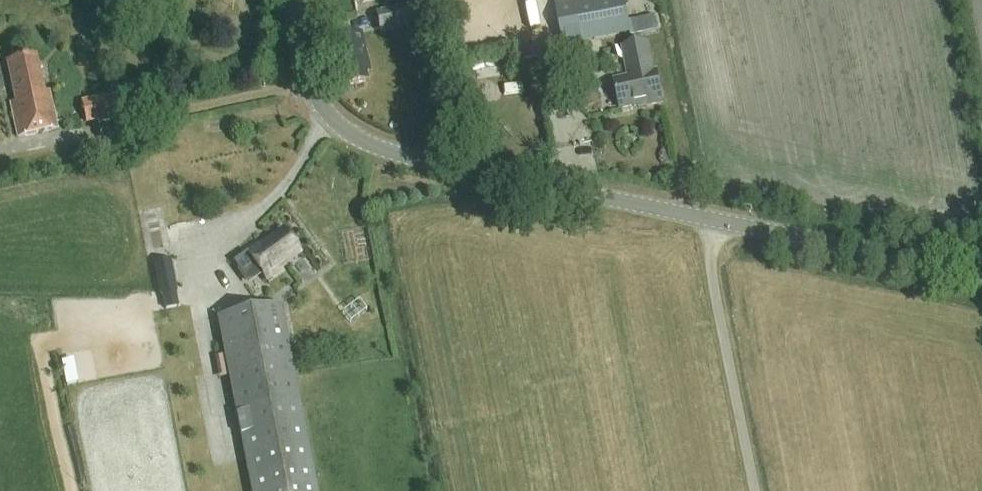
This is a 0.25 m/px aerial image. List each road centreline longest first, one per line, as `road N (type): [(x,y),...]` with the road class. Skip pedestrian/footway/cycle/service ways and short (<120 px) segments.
road 1 (unclassified): [(981,273),(405,157),(330,119),(312,84),(292,0)]
road 2 (track): [(312,84),(32,145)]
road 3 (track): [(711,220),(710,264),(756,490)]

